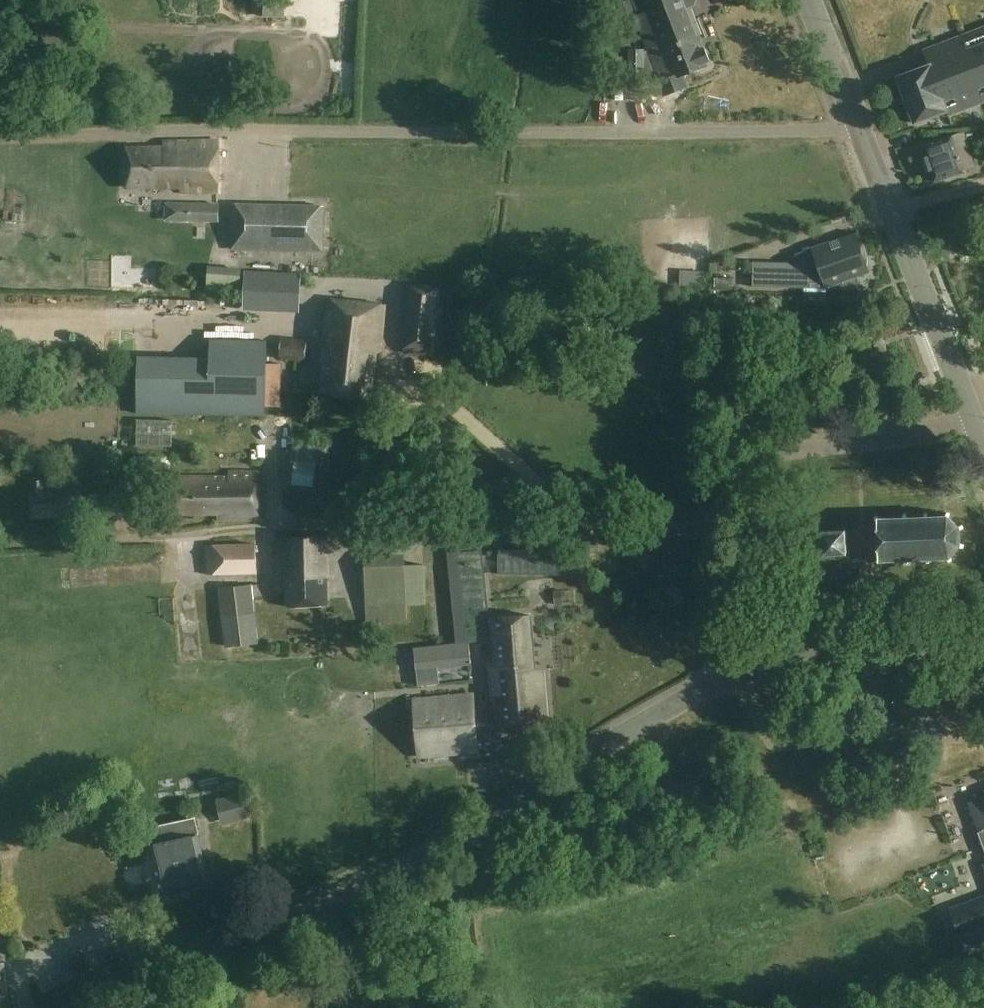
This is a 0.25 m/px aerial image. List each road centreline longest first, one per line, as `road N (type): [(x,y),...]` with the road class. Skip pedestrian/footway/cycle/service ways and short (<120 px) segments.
road 1 (unclassified): [(856,125),(0,137)]
road 2 (tertiary): [(95,1007),(414,866),(728,675)]
road 3 (residential): [(710,529),(300,525)]
road 4 (tertiary): [(977,432),(856,125)]
road 5 (residential): [(710,529),(741,480),(771,455),(977,432)]
road 6 (tertiary): [(728,675),(983,639)]
road 7 (residential): [(728,675),(710,529)]
road 8 (tertiary): [(856,125),(808,0)]

